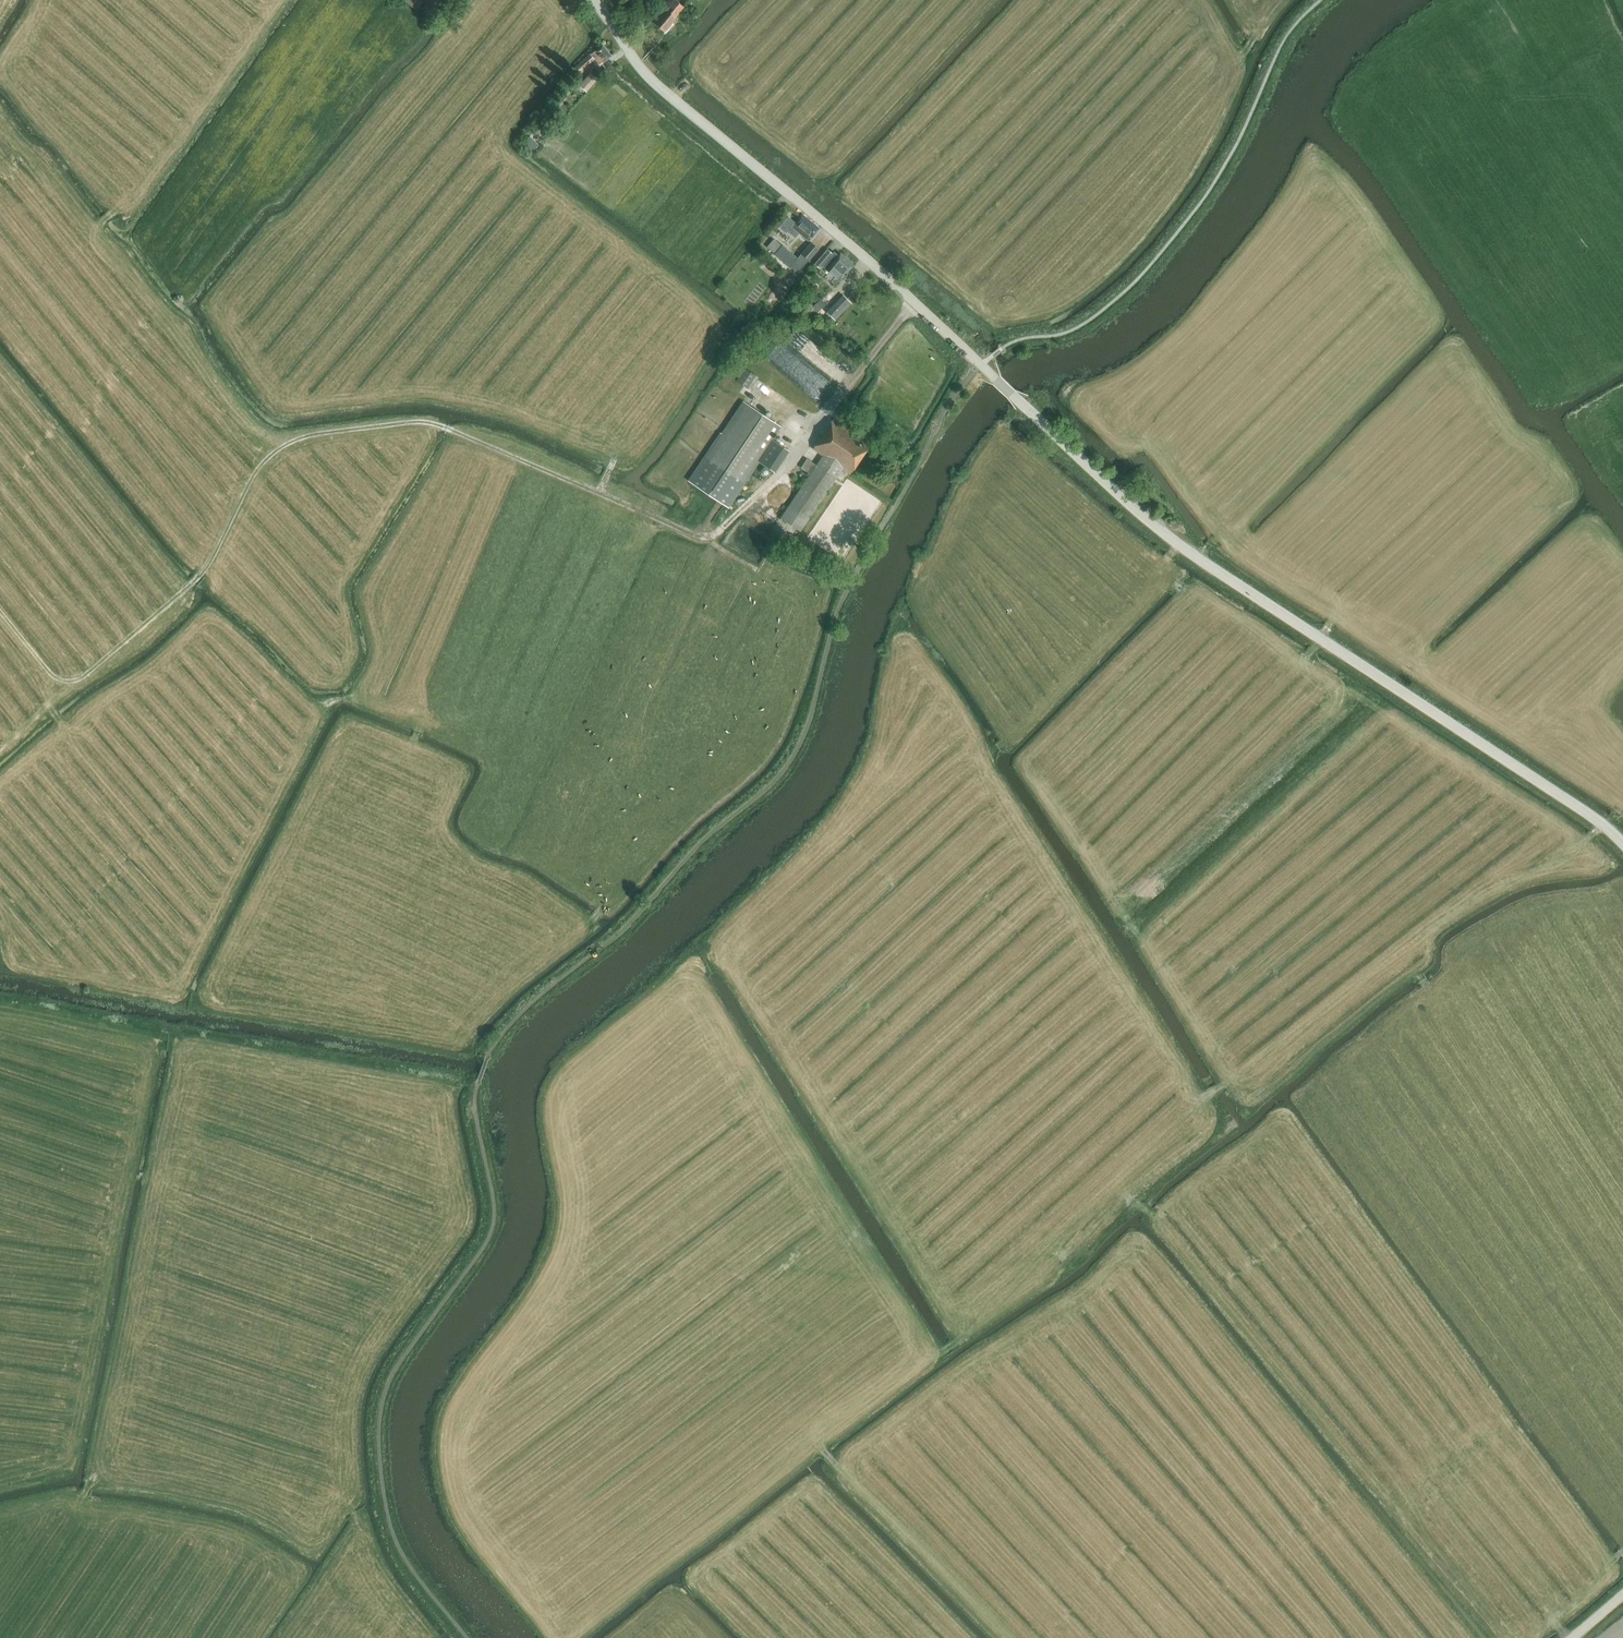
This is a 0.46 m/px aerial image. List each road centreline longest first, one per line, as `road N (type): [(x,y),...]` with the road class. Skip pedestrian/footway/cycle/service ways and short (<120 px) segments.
road 1 (tertiary): [(1622,844),(1158,527),(871,263),(664,92),(594,0)]
road 2 (track): [(601,491),(426,422),(309,435),(260,466),(189,586),(87,672),(66,681),(48,672),(0,613)]
road 3 (track): [(790,462),(726,526),(700,537),(601,491),(615,458)]

